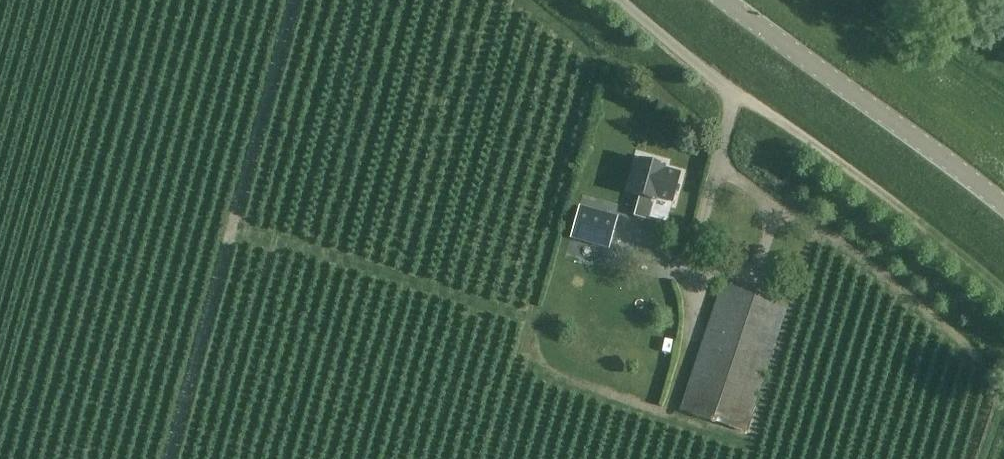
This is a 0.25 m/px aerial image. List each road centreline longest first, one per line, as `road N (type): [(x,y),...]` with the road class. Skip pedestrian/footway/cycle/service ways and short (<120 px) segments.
road 1 (unclassified): [(170,458),(294,0)]
road 2 (tertiary): [(1003,203),(723,0)]
road 3 (track): [(1003,298),(862,181),(738,97)]
road 4 (track): [(233,227),(535,319)]
road 5 (unclassified): [(738,97),(630,0)]

